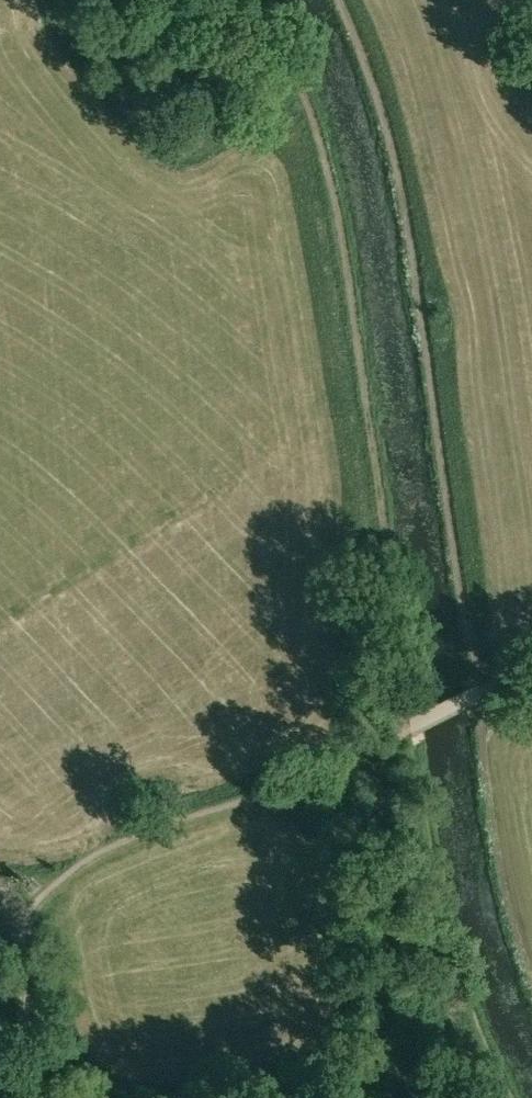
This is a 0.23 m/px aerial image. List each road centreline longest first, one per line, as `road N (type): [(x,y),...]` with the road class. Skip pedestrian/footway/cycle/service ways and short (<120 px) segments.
road 1 (track): [(345,1097),(374,1072),(385,1026),(372,753)]

